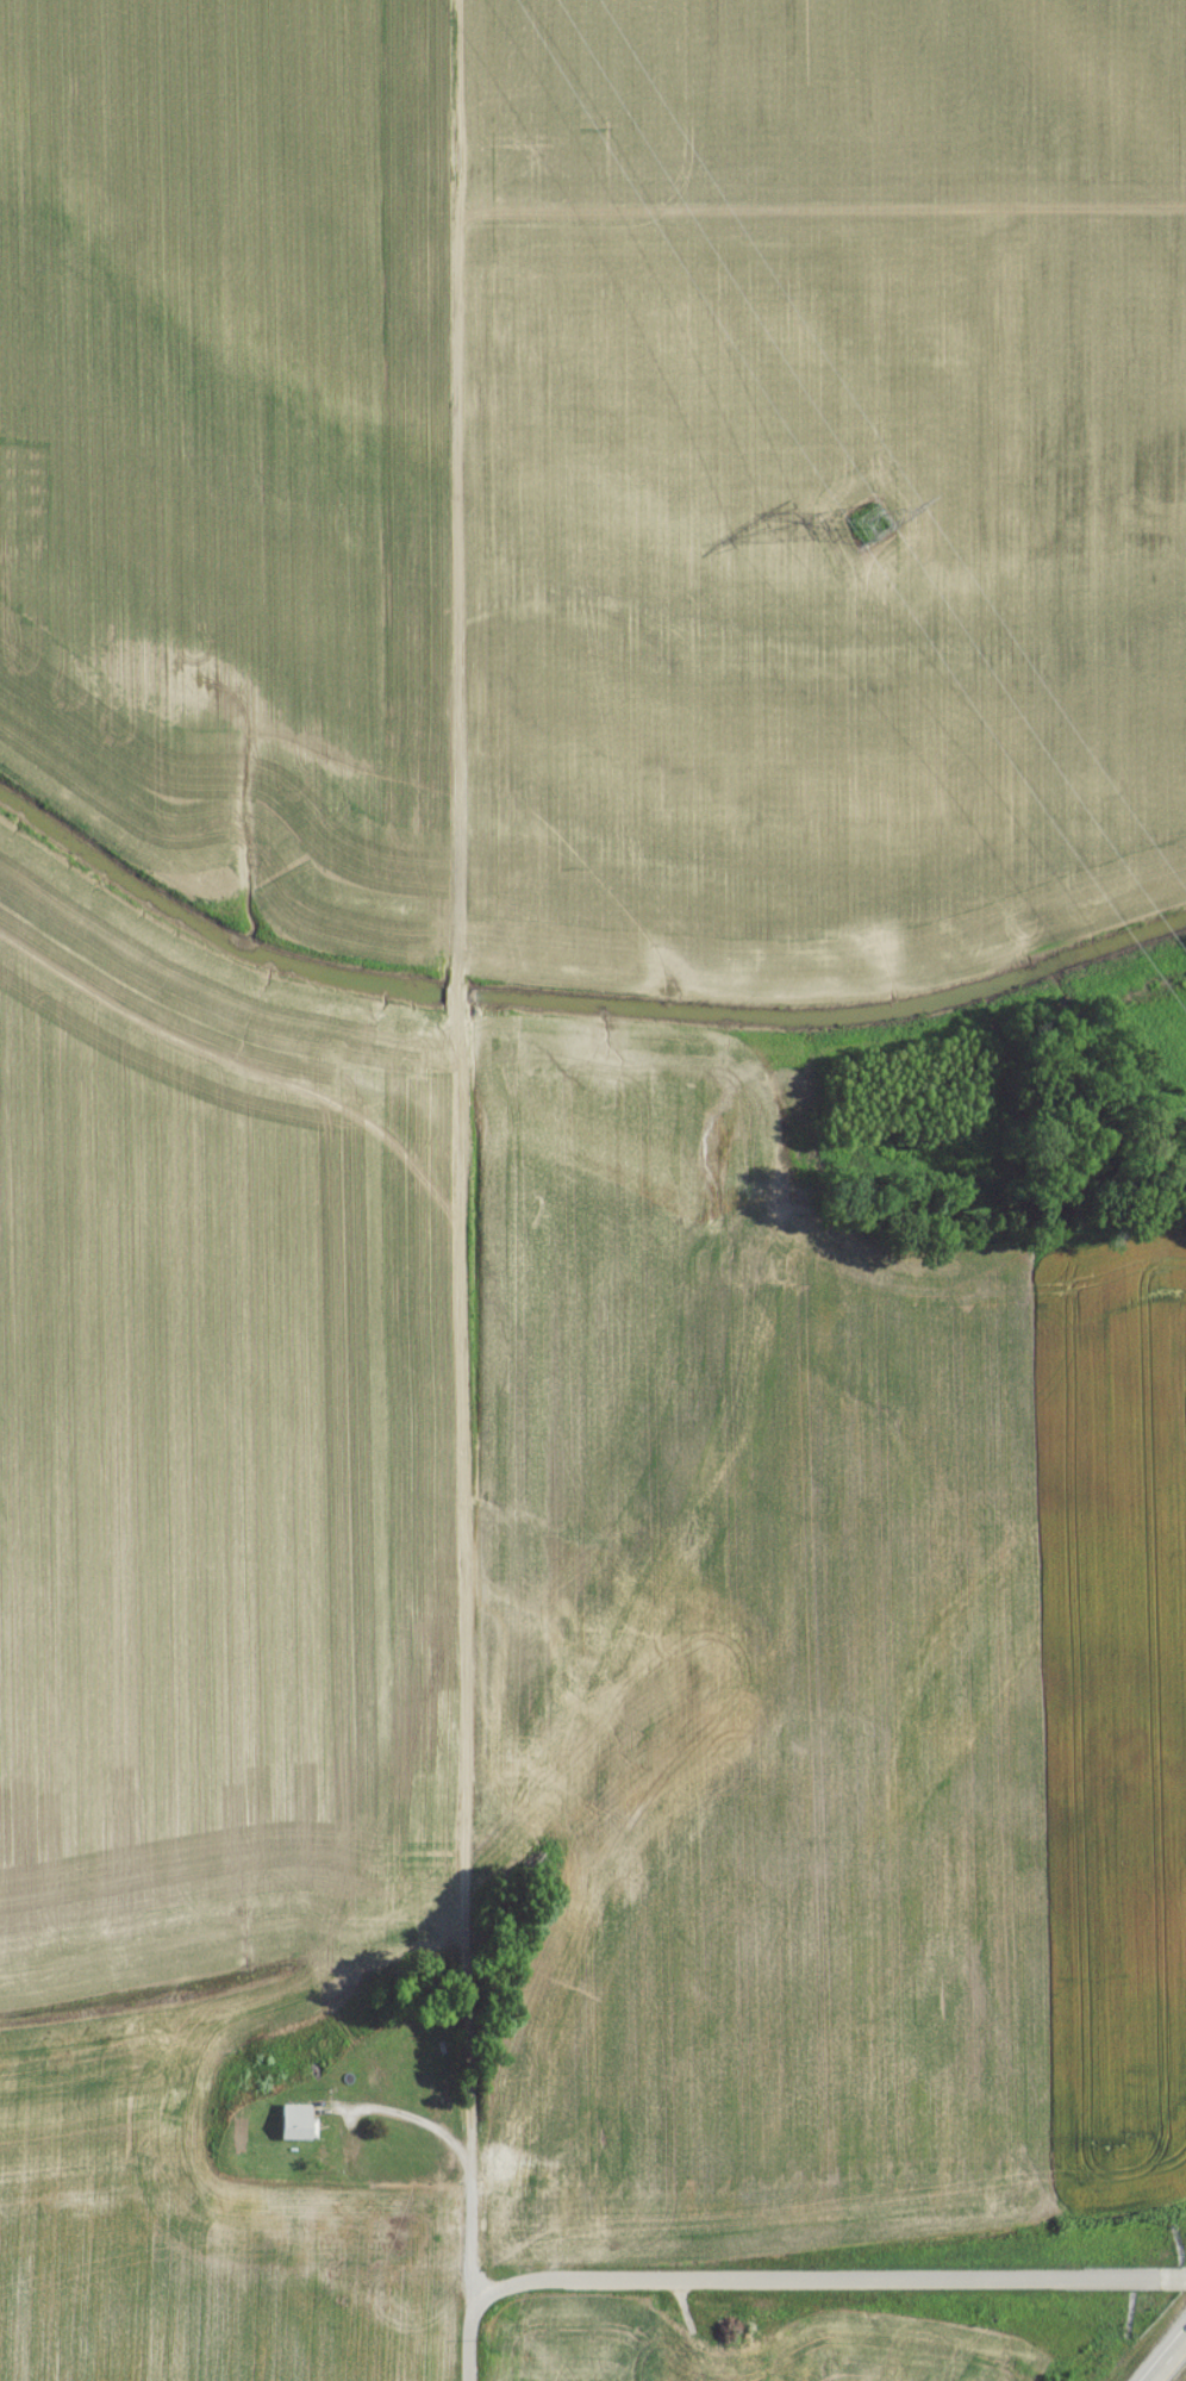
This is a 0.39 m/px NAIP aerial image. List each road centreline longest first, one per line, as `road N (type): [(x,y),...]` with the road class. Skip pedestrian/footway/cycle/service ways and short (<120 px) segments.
road 1 (track): [(467,2148),(458,1940),(451,0)]
road 2 (track): [(452,214),(1185,208)]
road 3 (residential): [(468,2298),(638,2285),(1146,2286)]
road 4 (residential): [(468,2380),(467,2148)]

